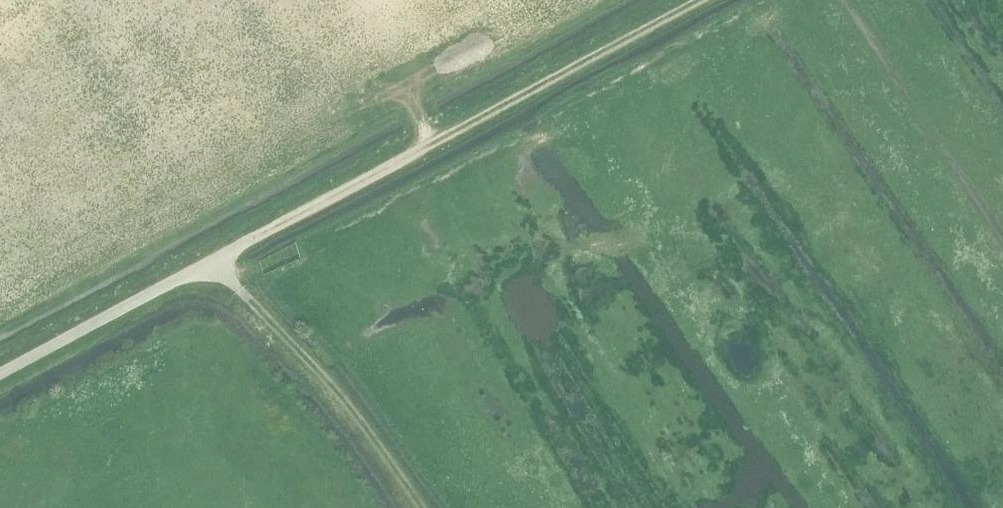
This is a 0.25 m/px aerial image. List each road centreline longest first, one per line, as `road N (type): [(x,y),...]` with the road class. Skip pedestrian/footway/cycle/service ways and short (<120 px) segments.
road 1 (track): [(707,0),(221,260)]
road 2 (track): [(417,507),(348,412),(214,264)]
road 3 (unclassified): [(0,383),(221,260)]

